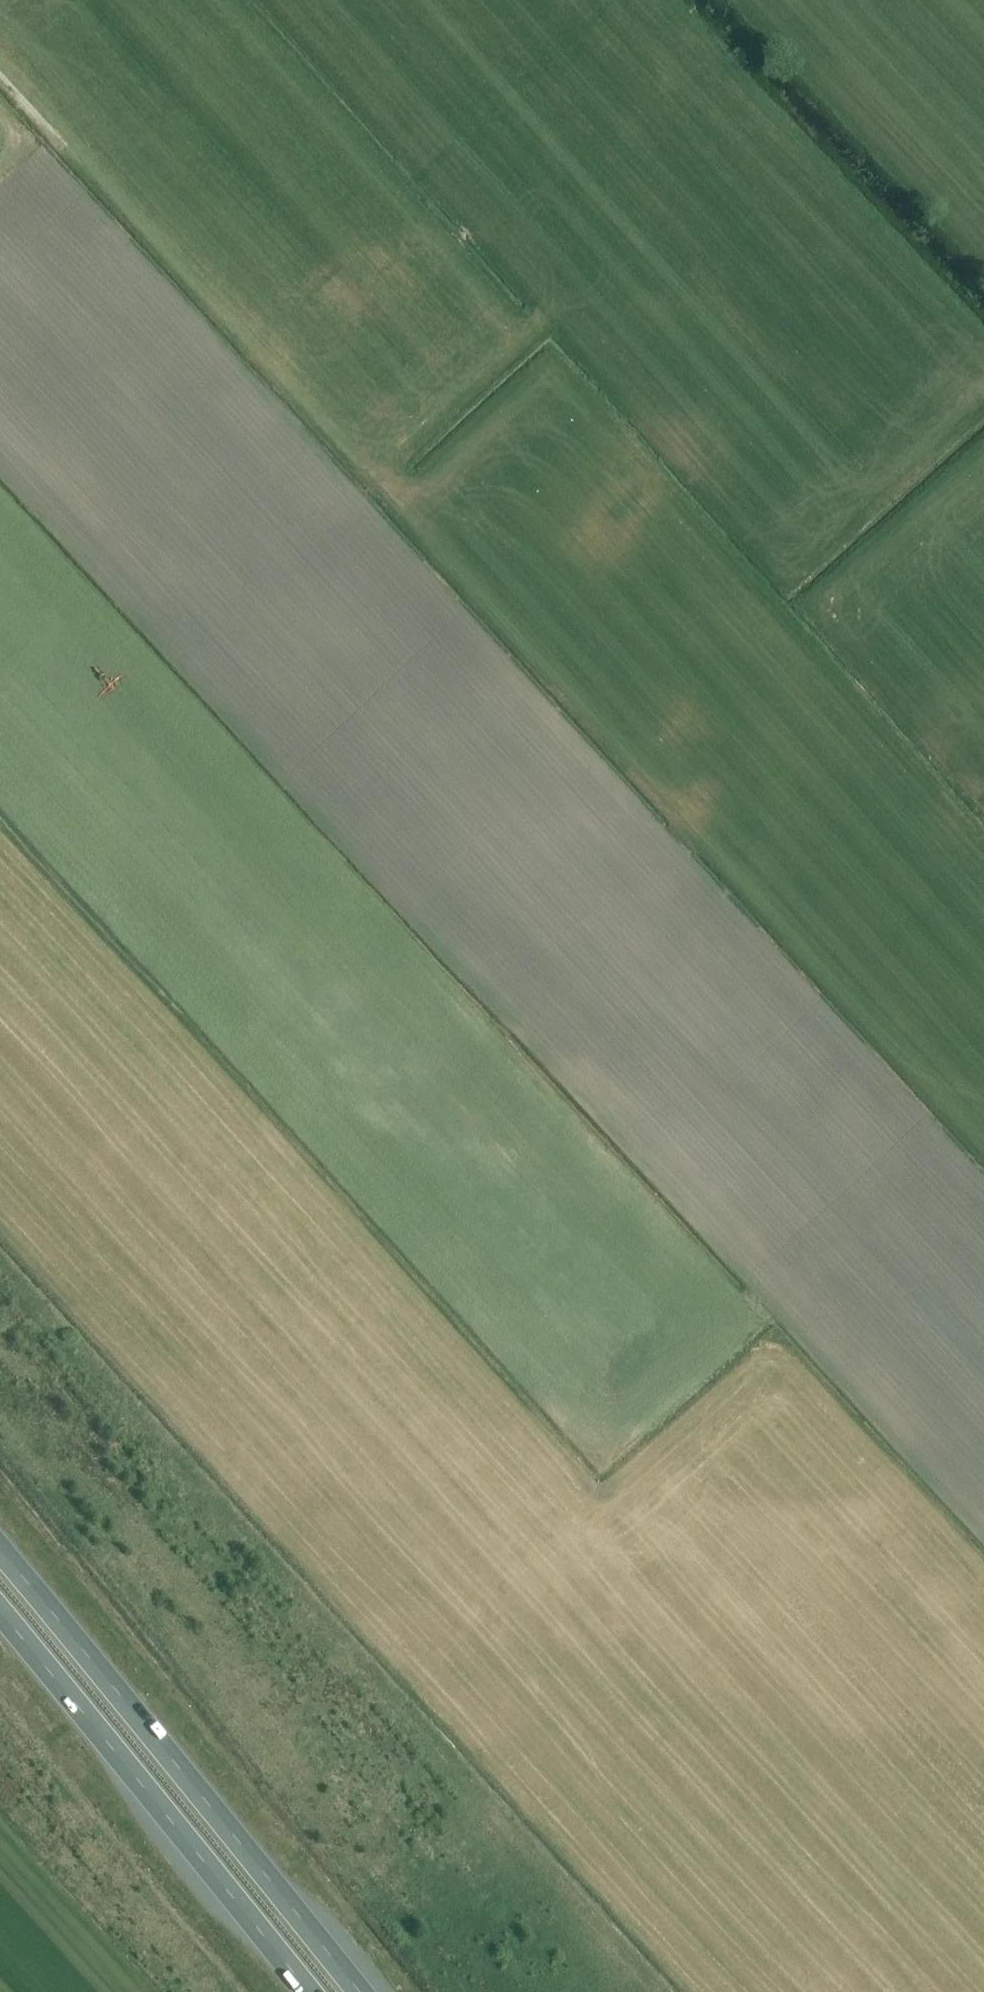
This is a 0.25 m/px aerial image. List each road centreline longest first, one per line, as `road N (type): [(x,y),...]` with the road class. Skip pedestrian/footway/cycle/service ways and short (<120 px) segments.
road 1 (trunk): [(358,1991),(0,1552)]
road 2 (trunk): [(0,1614),(307,1991)]

